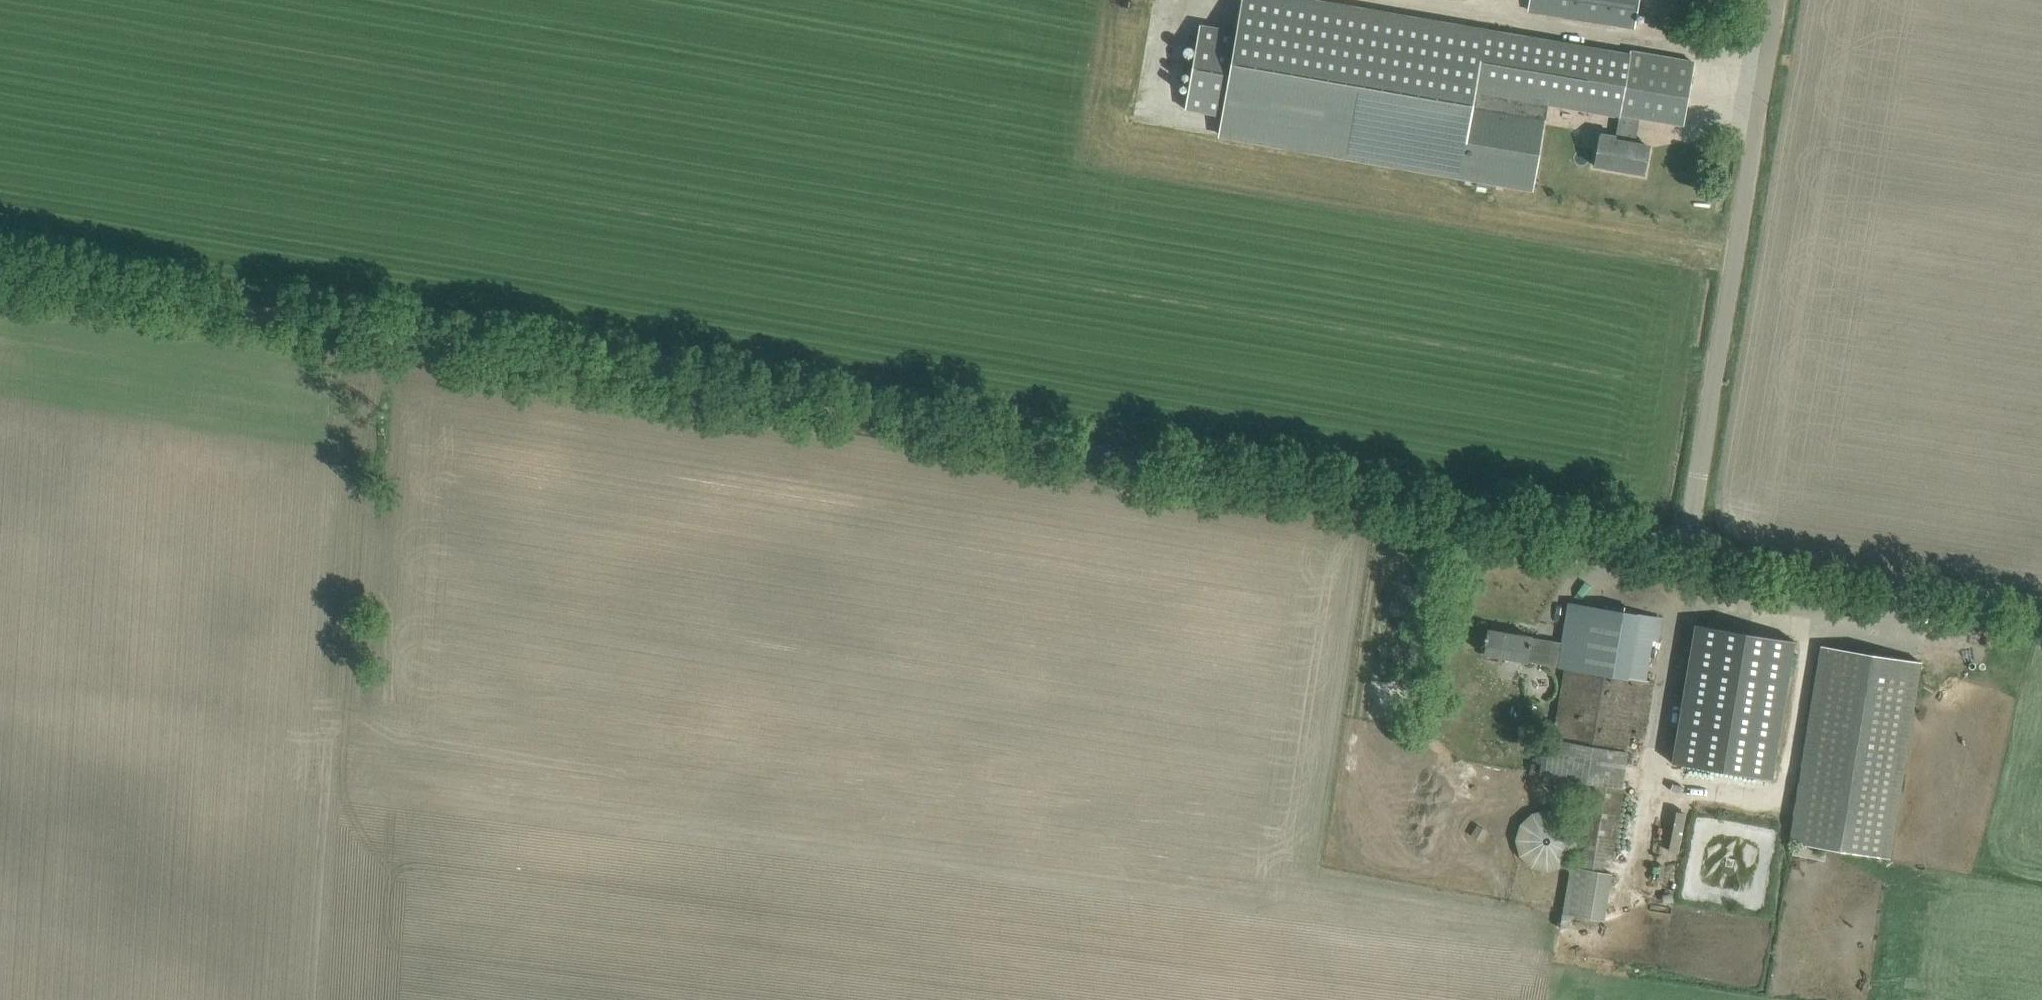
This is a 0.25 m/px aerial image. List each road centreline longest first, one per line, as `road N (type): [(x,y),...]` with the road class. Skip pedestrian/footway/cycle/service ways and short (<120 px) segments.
road 1 (unclassified): [(1688,546),(0,270)]
road 2 (unclassified): [(1688,546),(1777,0)]
road 3 (unclassified): [(2041,605),(1688,546)]

